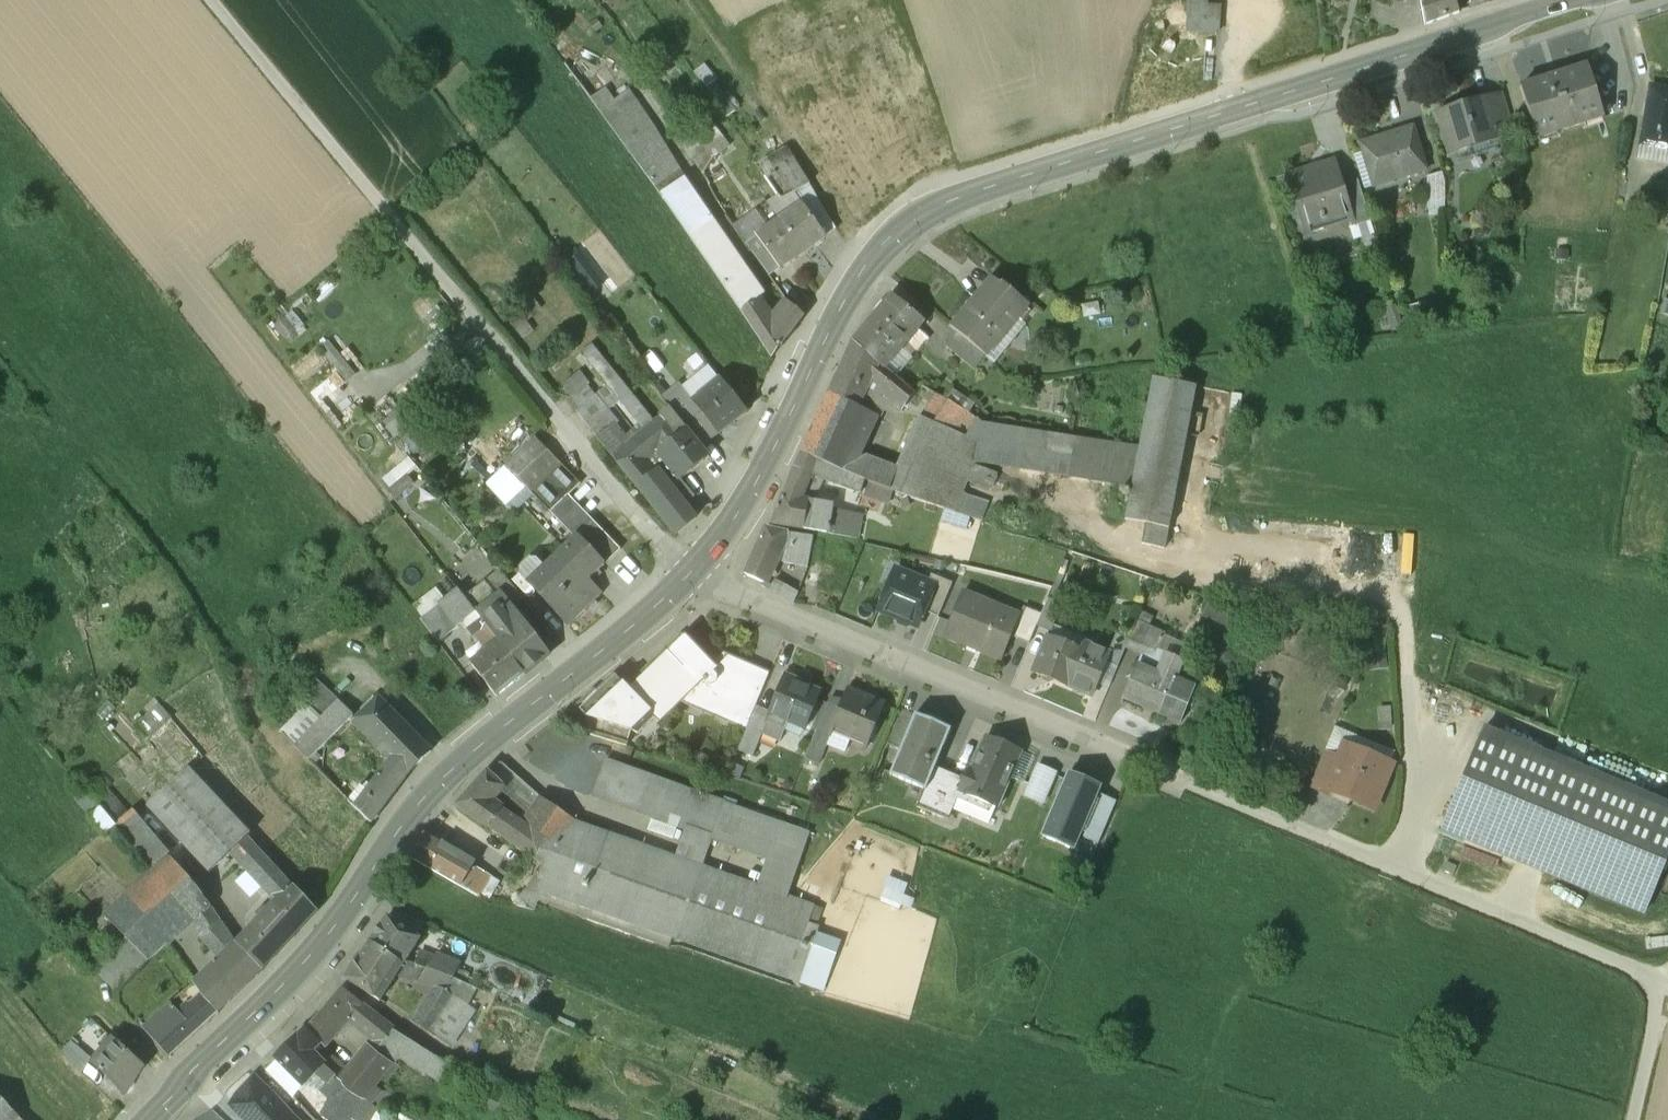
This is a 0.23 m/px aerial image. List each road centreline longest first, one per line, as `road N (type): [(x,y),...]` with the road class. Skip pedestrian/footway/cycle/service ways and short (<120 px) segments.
road 1 (secondary): [(697,567),(730,528),(842,308),(886,240),(984,189),(1580,0)]
road 2 (secondary): [(145,1119),(328,934),(422,803),(697,567)]
road 3 (residential): [(1271,813),(772,612),(697,567)]
road 4 (track): [(212,0),(548,406)]
road 5 (track): [(1667,989),(1405,869)]
road 6 (track): [(1405,869),(1271,813)]
road 7 (track): [(1631,1119),(1659,984)]

